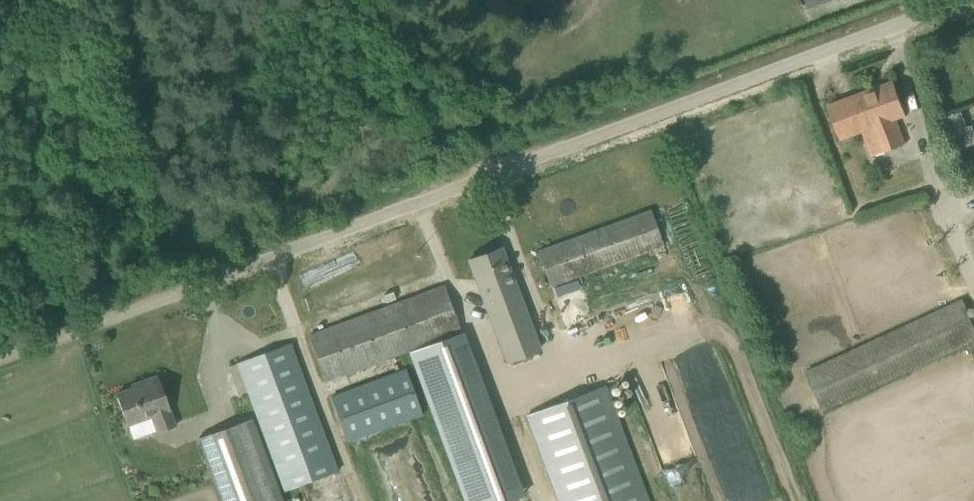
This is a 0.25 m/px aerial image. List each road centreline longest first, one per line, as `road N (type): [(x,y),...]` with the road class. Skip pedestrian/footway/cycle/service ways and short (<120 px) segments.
road 1 (unclassified): [(0,354),(958,0)]

